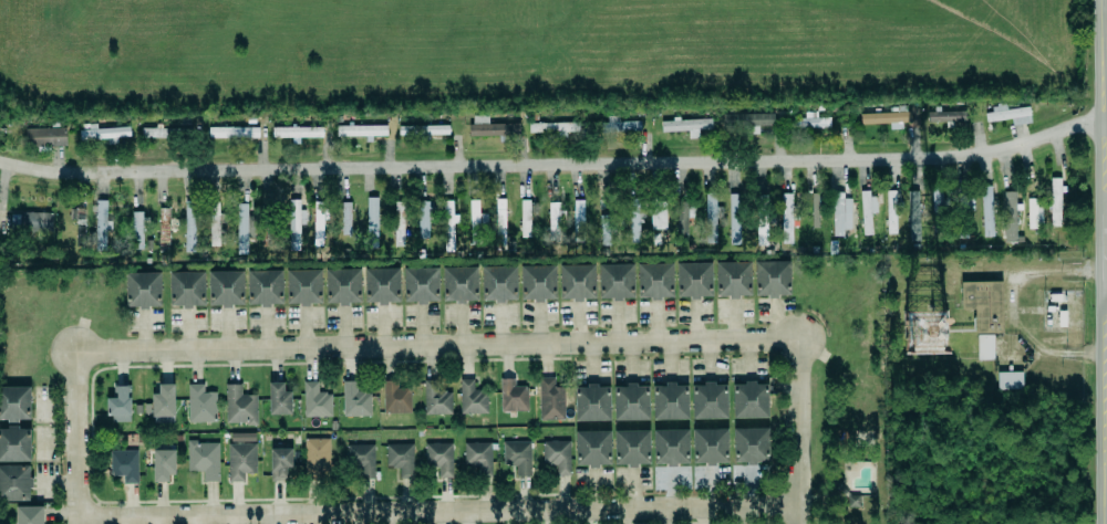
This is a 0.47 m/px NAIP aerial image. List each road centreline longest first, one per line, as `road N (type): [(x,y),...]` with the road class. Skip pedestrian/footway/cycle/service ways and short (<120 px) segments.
road 1 (residential): [(0,163),(59,174),(973,159),(1104,122)]
road 2 (residential): [(80,518),(75,350),(798,342),(800,504)]
road 3 (residential): [(80,518),(800,504)]
road 4 (tertiary): [(1104,523),(1103,0)]

